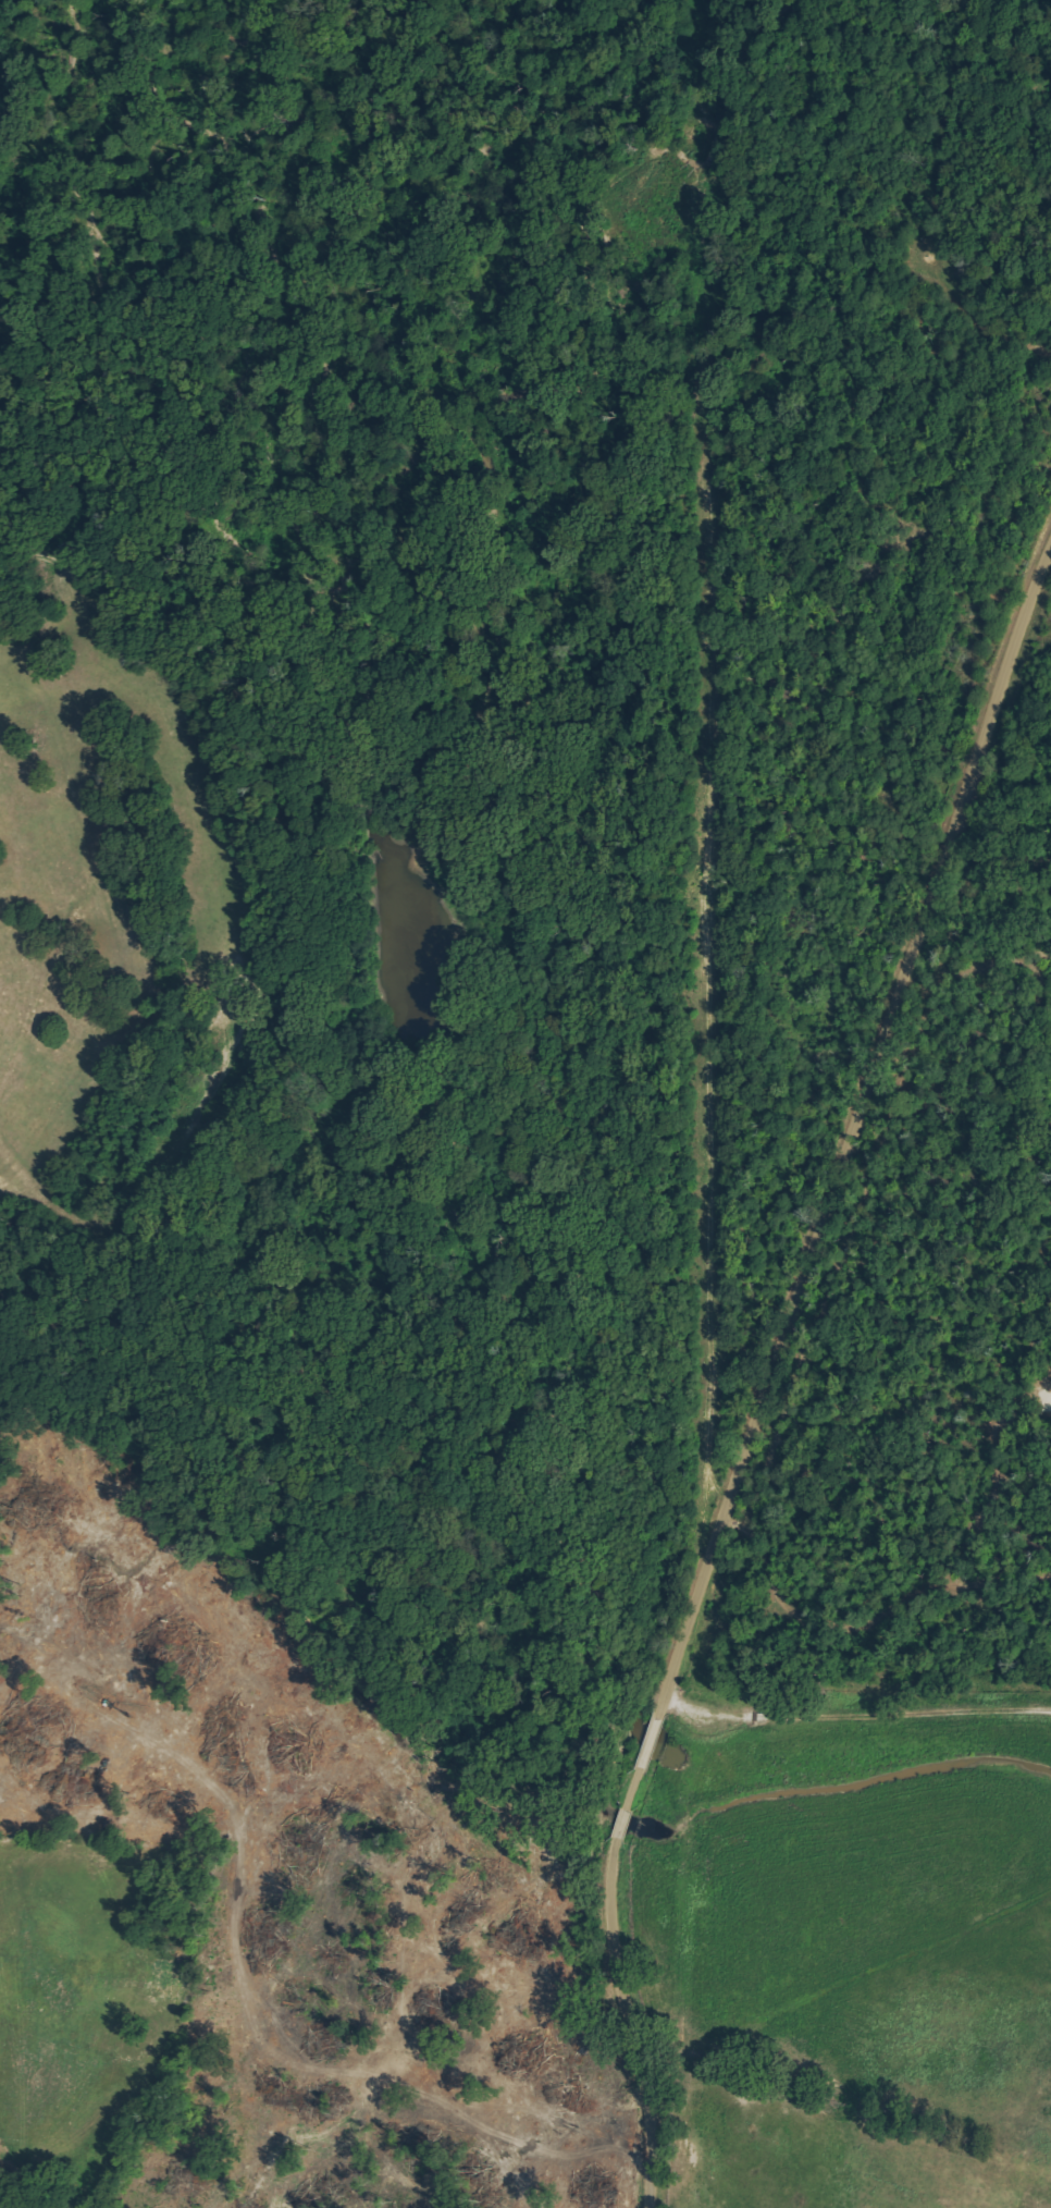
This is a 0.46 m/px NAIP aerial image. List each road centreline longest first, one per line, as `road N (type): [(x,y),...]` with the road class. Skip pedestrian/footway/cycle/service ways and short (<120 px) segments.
road 1 (residential): [(641,2207),(608,1919),(614,1840),(1050,544)]

